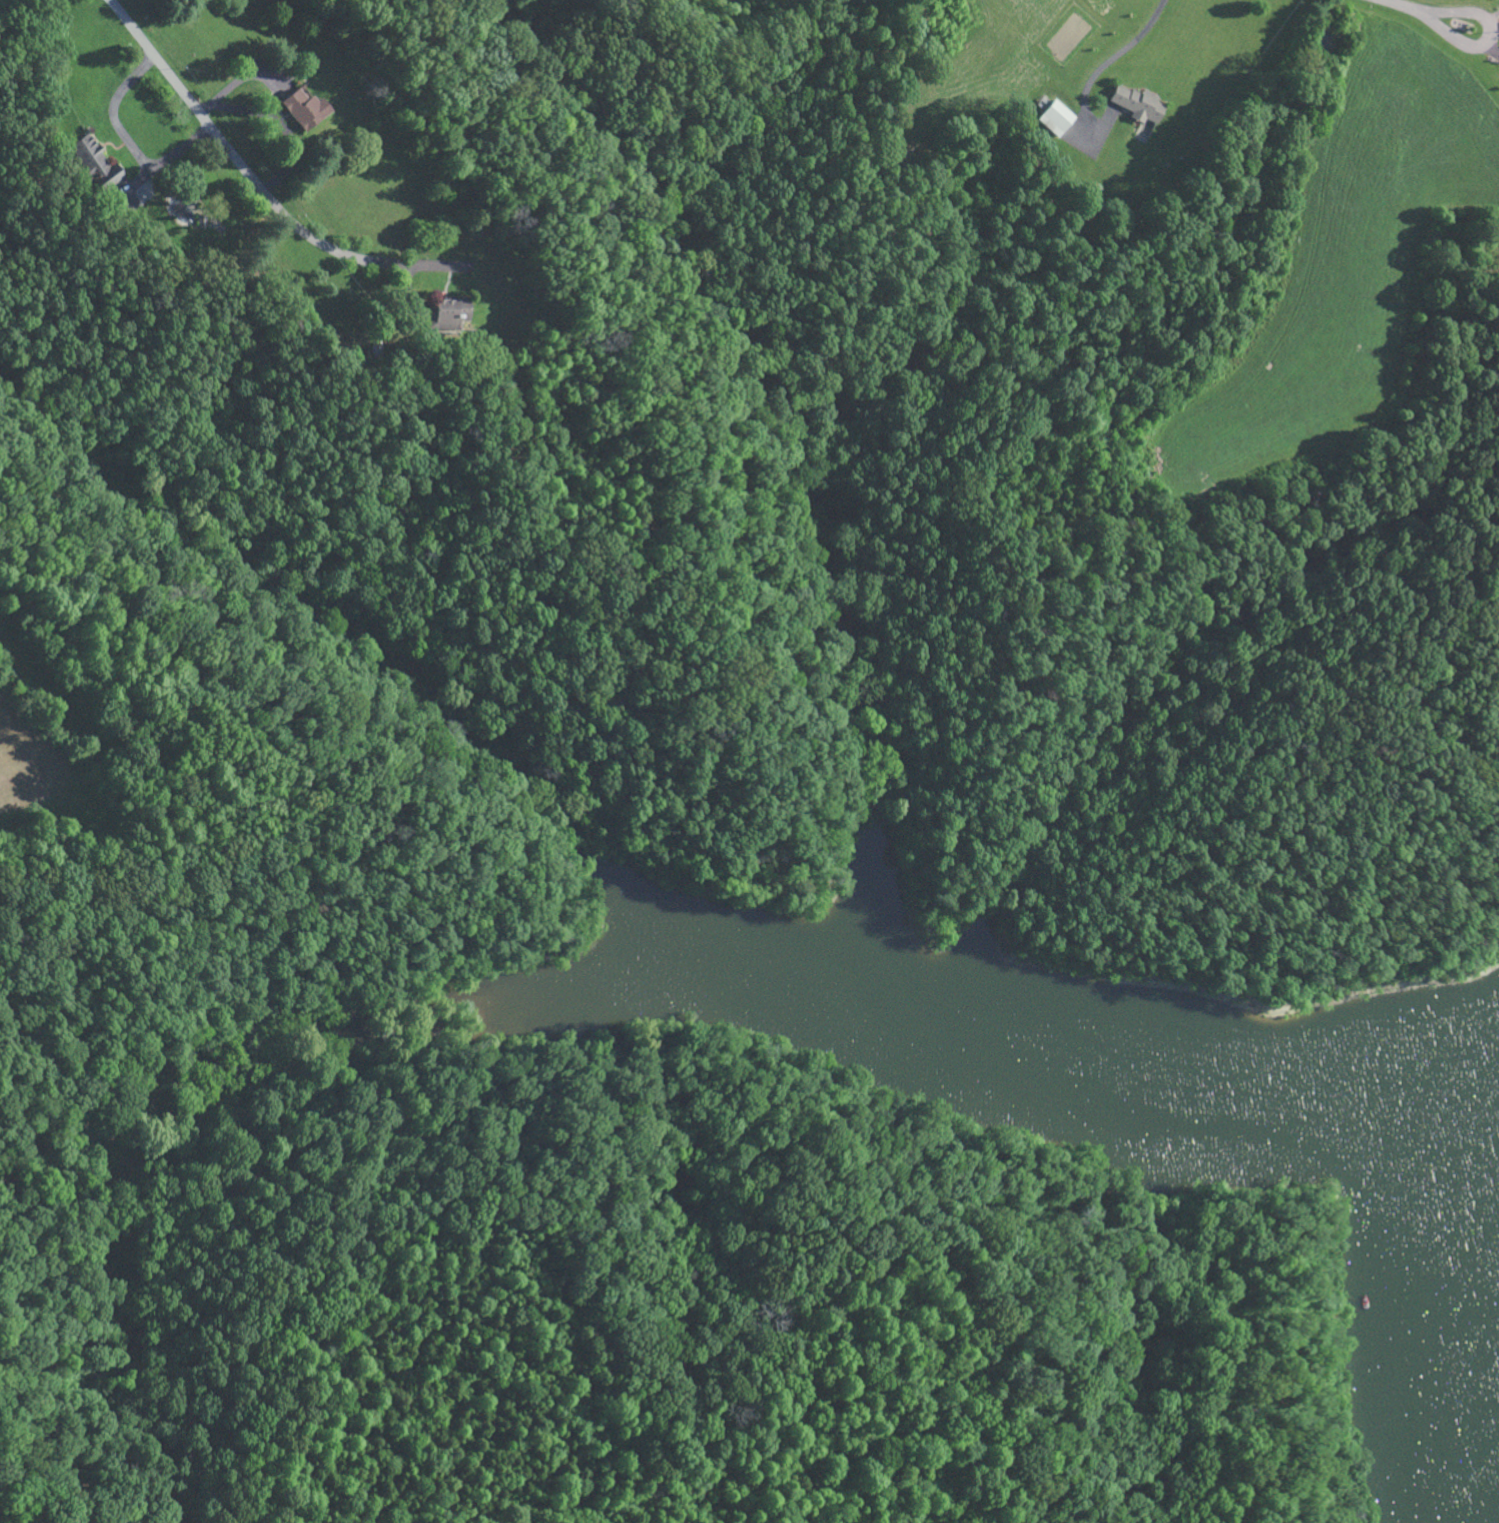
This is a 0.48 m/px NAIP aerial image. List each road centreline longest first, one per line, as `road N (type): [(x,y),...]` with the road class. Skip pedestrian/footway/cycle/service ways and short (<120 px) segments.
road 1 (residential): [(443,268),(353,256),(313,238),(252,175),(114,0)]
road 2 (residential): [(1458,13),(1423,15),(1474,46),(1488,42),(1489,23),(1458,13)]

